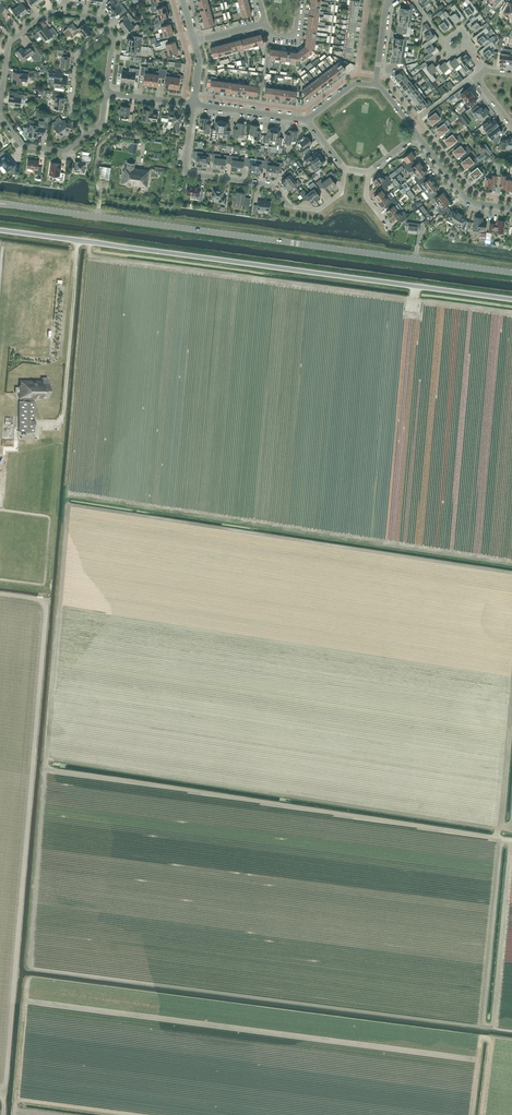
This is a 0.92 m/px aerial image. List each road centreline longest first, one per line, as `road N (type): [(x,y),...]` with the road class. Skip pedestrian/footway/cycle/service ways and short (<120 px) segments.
road 1 (unclassified): [(511,299),(0,230)]
road 2 (secondary): [(511,273),(0,204)]
road 3 (residential): [(344,169),(341,192),(319,210),(288,204),(275,185),(186,172),(194,105)]
road 4 (residential): [(106,93),(113,40),(96,18),(52,12),(20,34)]
road 5 (residential): [(0,115),(23,145),(63,151),(102,123),(106,93)]
road 6 (track): [(13,1114),(16,1100),(131,1114)]
road 7 (residential): [(511,208),(469,202),(418,134)]

